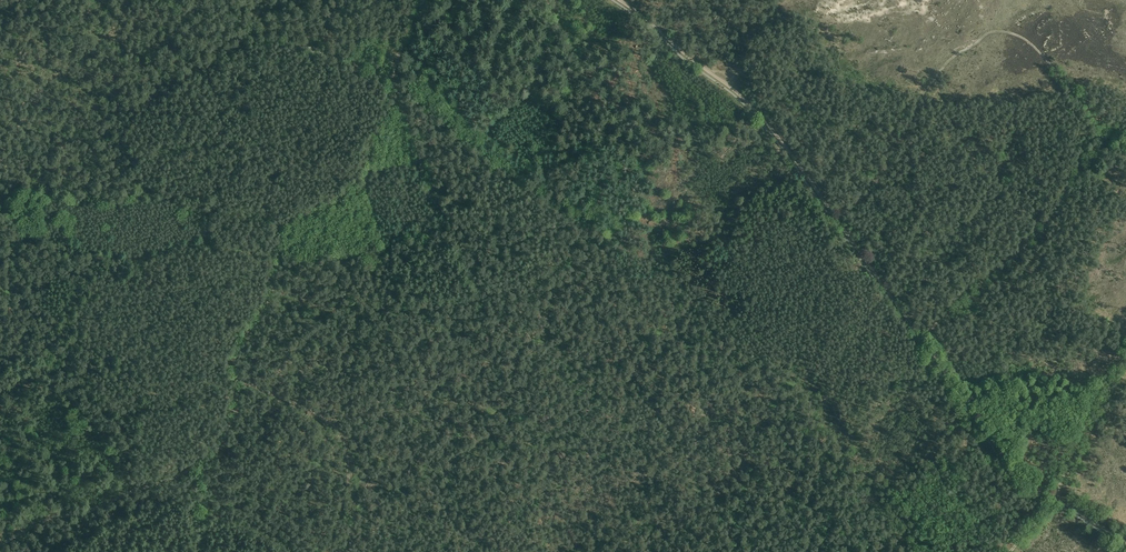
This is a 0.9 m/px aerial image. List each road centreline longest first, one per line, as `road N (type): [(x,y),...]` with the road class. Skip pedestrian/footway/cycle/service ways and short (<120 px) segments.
road 1 (track): [(1125,542),(1015,471),(837,220)]
road 2 (track): [(1125,99),(1087,107),(1024,39),(990,32),(941,70),(877,180),(837,220)]
road 3 (track): [(391,78),(393,105),(366,177),(353,194),(293,232),(267,302),(235,347),(233,368),(241,380)]
road 4 (track): [(0,545),(46,520),(93,510),(207,462),(241,380)]
road 5 (track): [(837,220),(747,102),(619,0)]
road 6 (track): [(241,380),(313,412),(340,434),(350,551)]
road 7 (track): [(242,0),(277,37),(391,78)]
road 8 (track): [(1125,353),(1095,393),(1056,498)]

